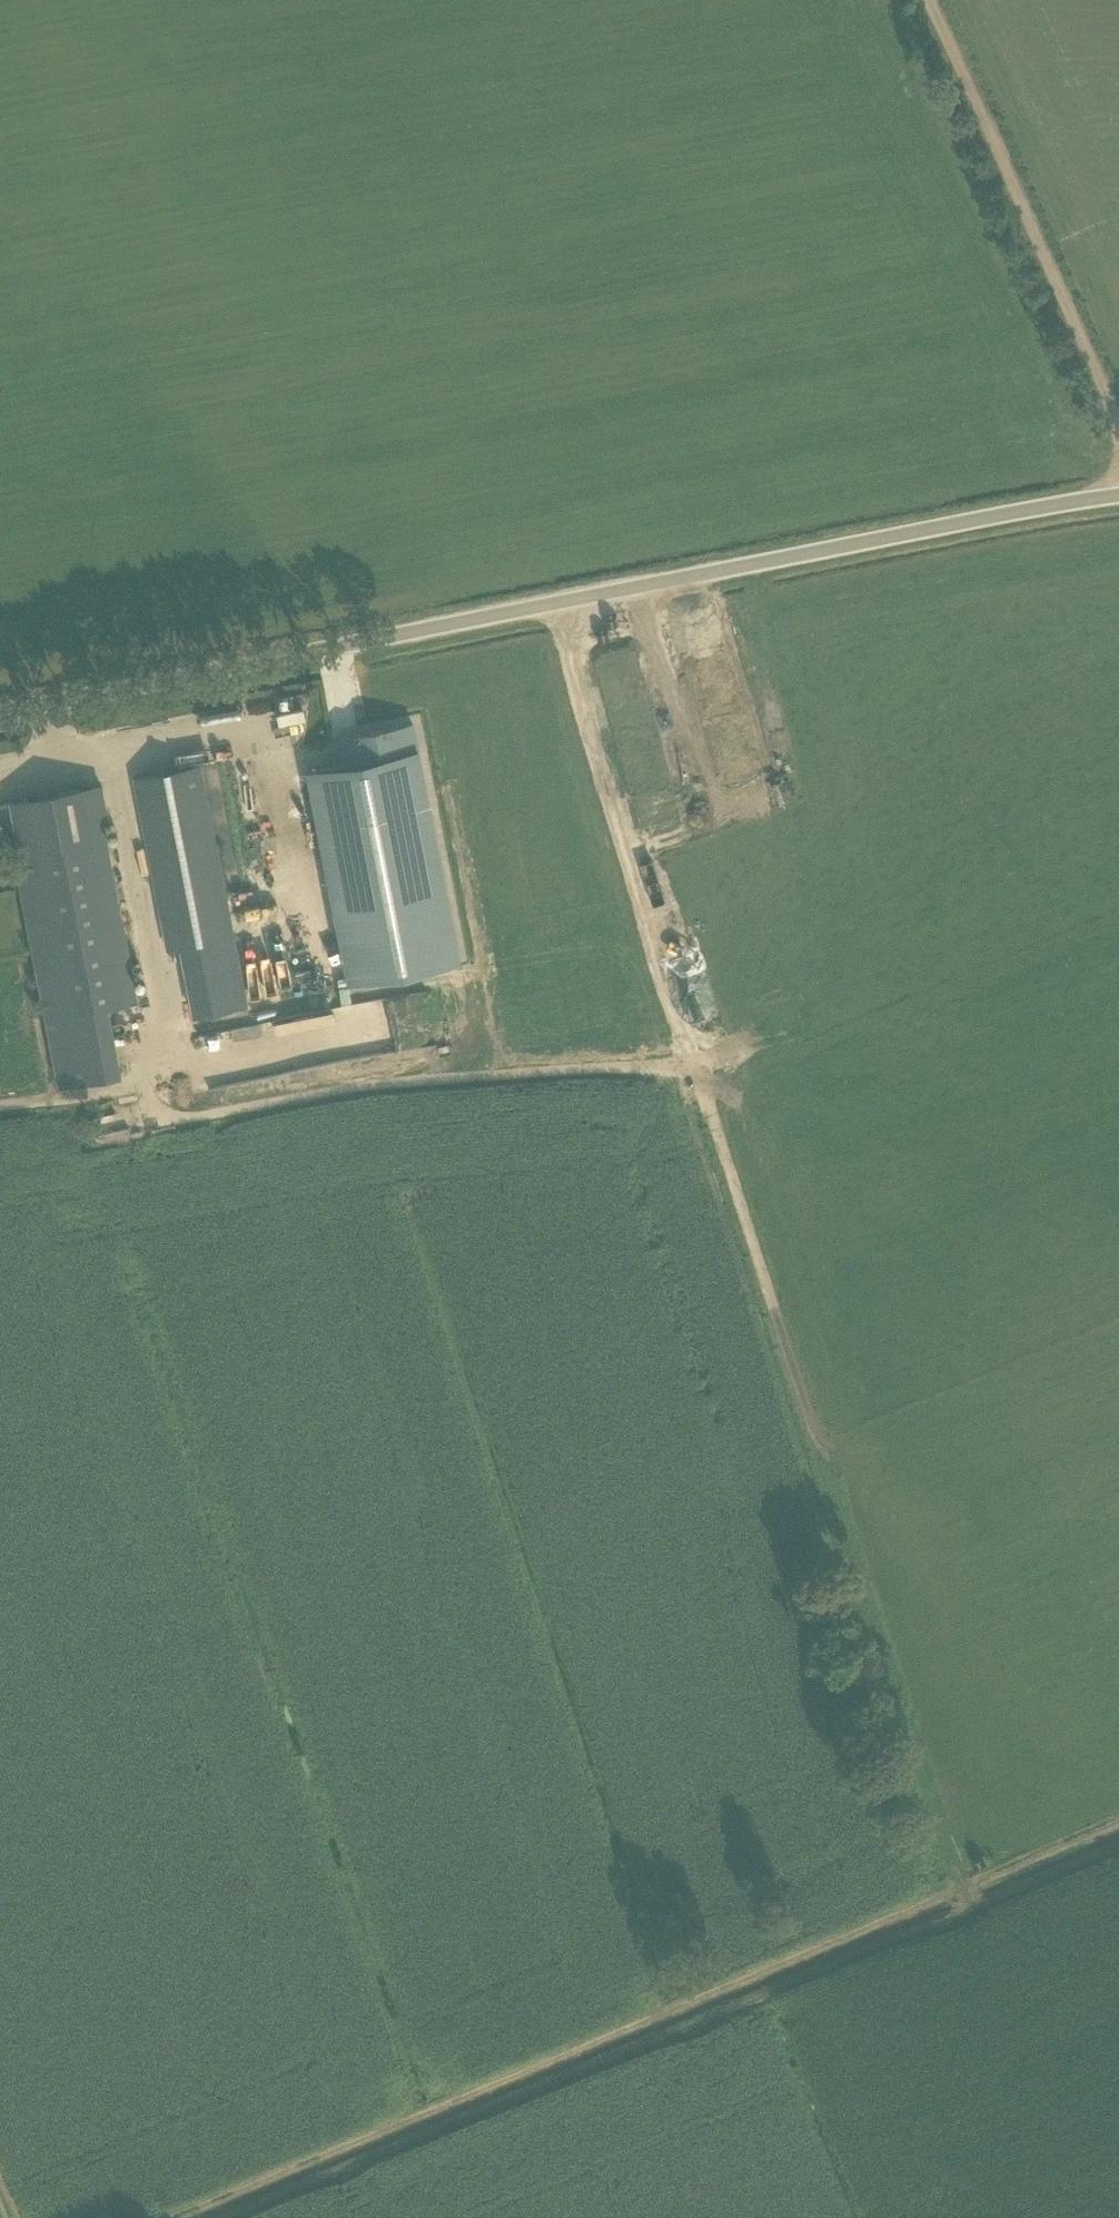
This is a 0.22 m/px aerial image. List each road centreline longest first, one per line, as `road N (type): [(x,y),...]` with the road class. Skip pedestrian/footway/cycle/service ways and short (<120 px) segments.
road 1 (unclassified): [(0,717),(1118,494)]
road 2 (track): [(929,0),(1118,450)]
road 3 (track): [(0,1106),(120,1093)]

